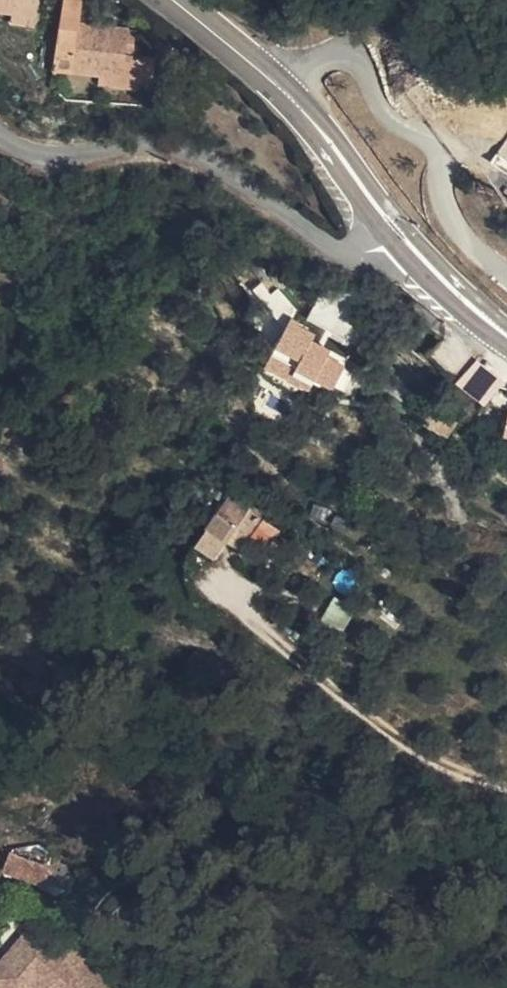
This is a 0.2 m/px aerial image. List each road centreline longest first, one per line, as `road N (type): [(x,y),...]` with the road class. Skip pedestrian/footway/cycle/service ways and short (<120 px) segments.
road 1 (residential): [(0,129),(40,152),(158,142),(181,150),(347,242),(394,227)]
road 2 (secondary): [(394,227),(275,80),(169,0)]
road 3 (secondary): [(506,331),(394,227)]

